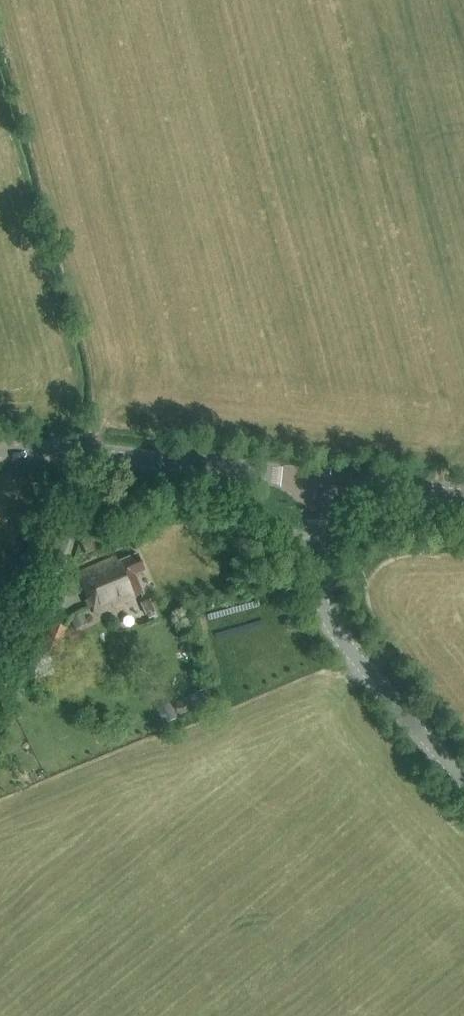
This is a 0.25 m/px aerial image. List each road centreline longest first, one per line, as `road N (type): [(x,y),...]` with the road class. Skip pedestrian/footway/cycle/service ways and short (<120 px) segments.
road 1 (track): [(3,0),(107,379),(104,415),(82,453)]
road 2 (tertiary): [(463,781),(329,618),(316,555),(326,479)]
road 3 (tertiary): [(82,453),(326,479)]
road 4 (tertiary): [(326,479),(463,492)]

